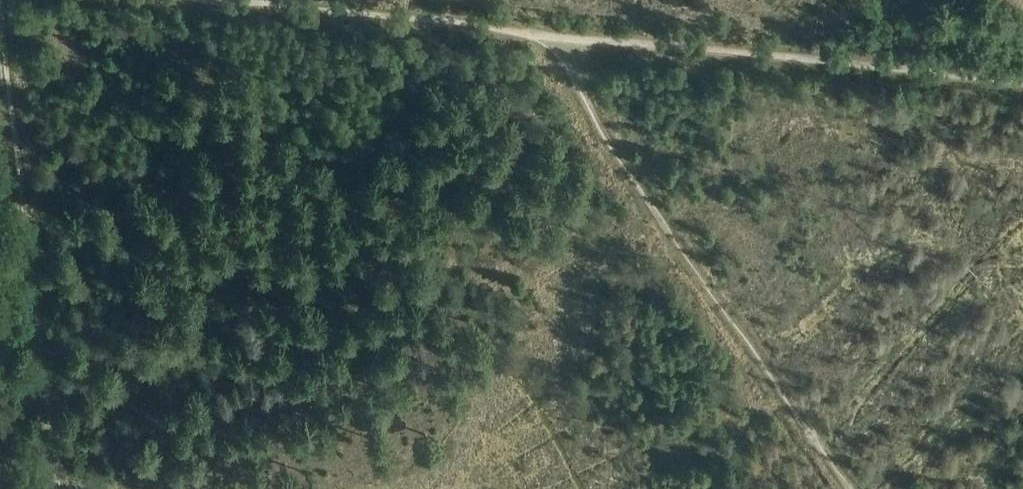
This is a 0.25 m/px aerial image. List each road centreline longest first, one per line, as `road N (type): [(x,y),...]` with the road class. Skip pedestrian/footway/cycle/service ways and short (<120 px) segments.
road 1 (track): [(570,37),(567,80),(852,488)]
road 2 (track): [(0,27),(60,488)]
road 3 (track): [(1022,81),(570,37)]
road 4 (track): [(570,37),(213,0)]

